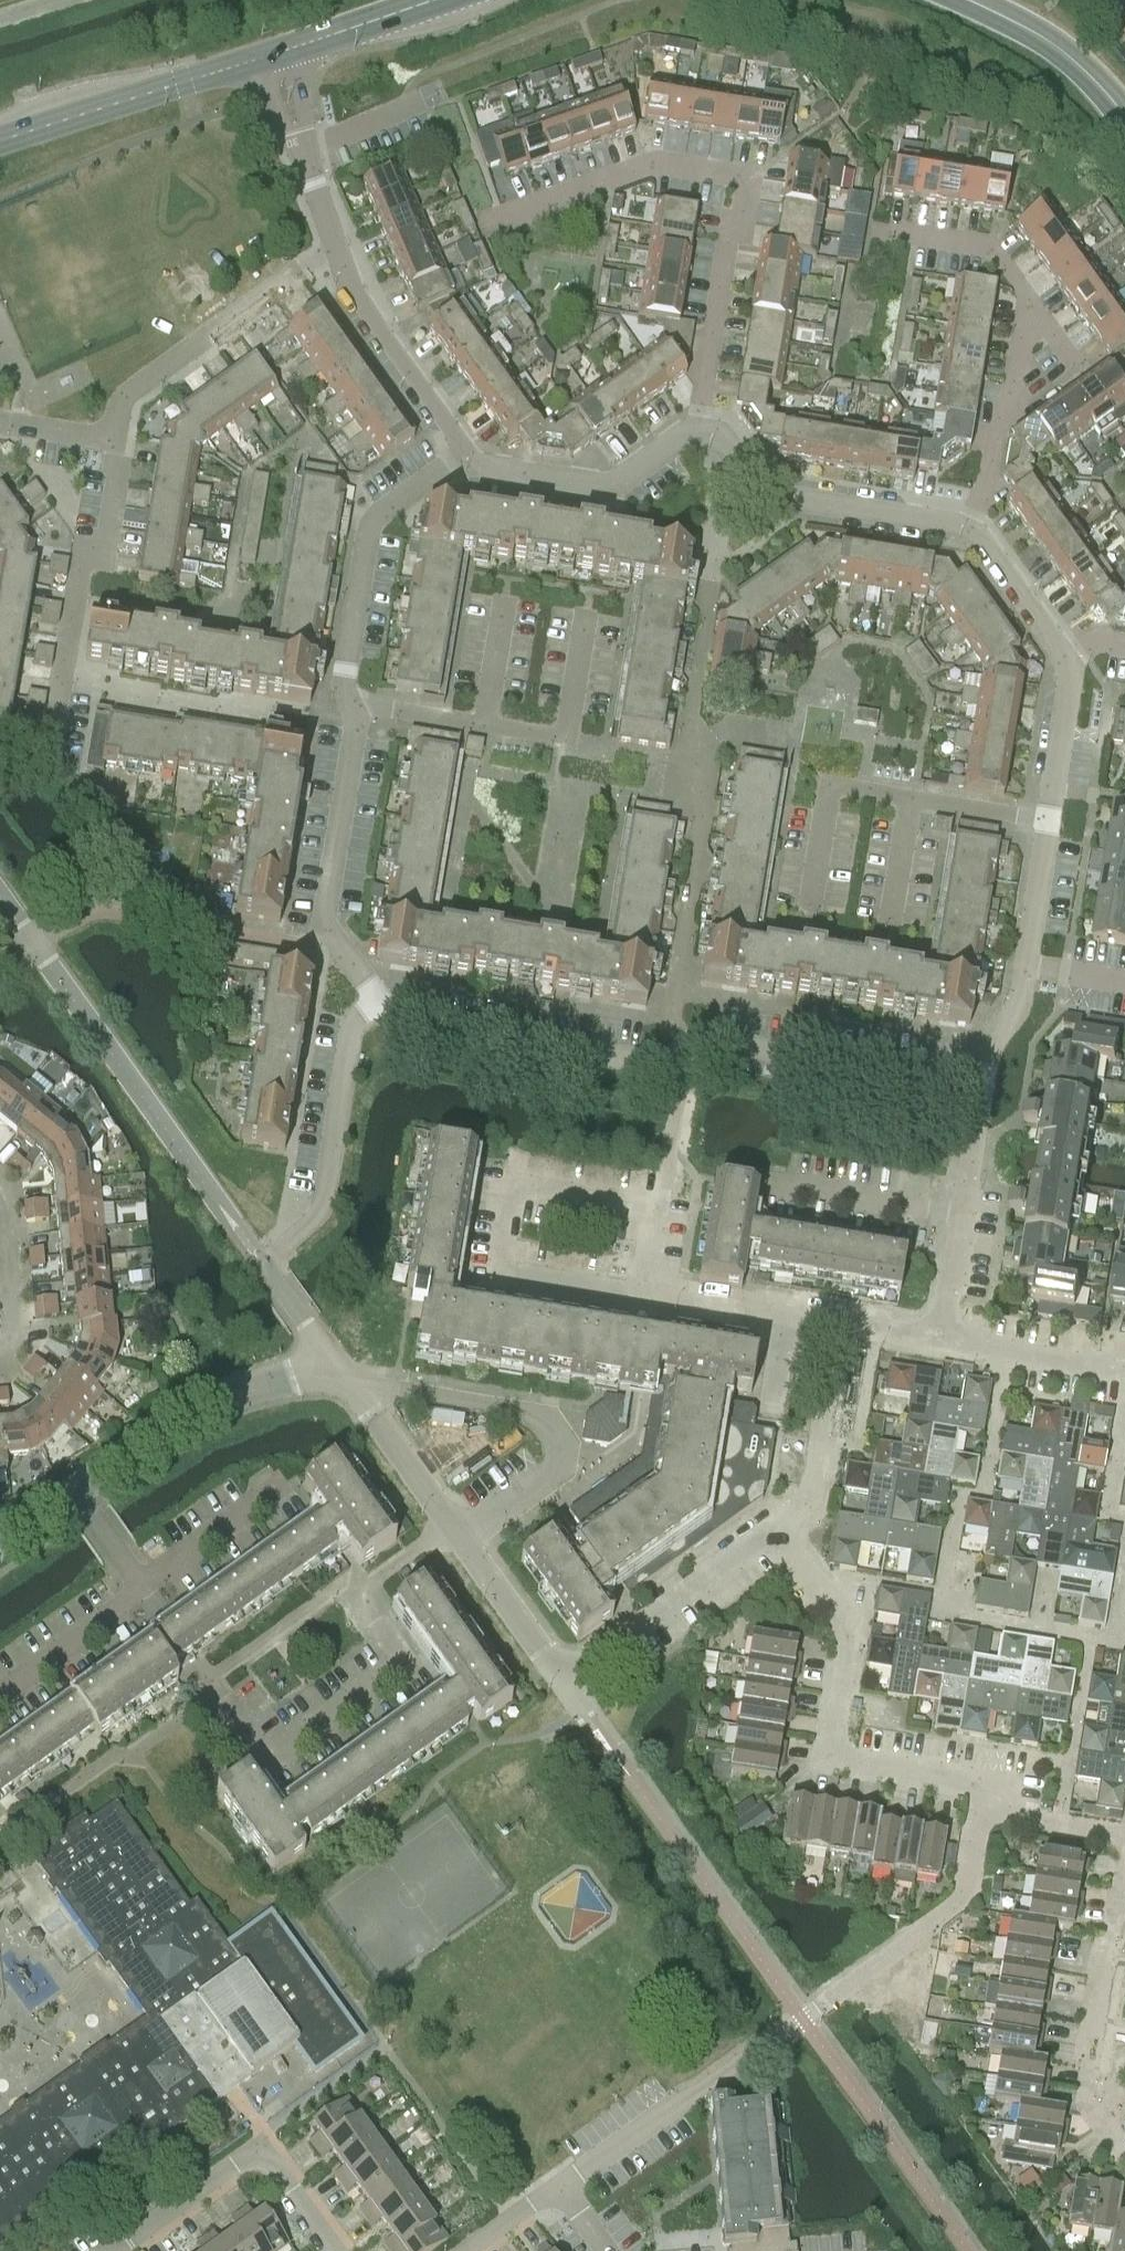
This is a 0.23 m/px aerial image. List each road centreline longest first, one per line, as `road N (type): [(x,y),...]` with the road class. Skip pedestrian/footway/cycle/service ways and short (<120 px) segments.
road 1 (residential): [(983,1085),(704,1040),(664,1064),(398,1023),(378,1000)]
road 2 (residential): [(559,2188),(969,1897),(985,1811)]
road 3 (residential): [(457,1533),(430,1541),(356,1595),(405,1665),(268,1762),(146,1588)]
road 4 (residential): [(697,430),(727,239),(749,176),(661,163),(501,218)]
road 5 (residential): [(985,1811),(990,1783),(829,1756),(850,1631),(775,1529)]
road 6 (residential): [(343,1378),(262,1263),(312,1221),(323,1201),(352,1020),(378,1000)]
road 7 (residential): [(969,529),(1002,422),(1025,297),(991,245),(875,226)]
road 8 (residential): [(343,1378),(542,1414),(561,1442),(550,1472),(457,1533)]
road 9 (residential): [(48,761),(79,570),(109,529),(113,439)]
road 10 (residential): [(378,1000),(325,928),(352,704)]
road 11 (residential): [(640,1291),(655,1213),(510,1188),(496,1266)]
road 12 (residential): [(113,439),(122,397),(336,246)]
road 13 (residential): [(969,529),(770,496),(719,434),(697,430)]
road 14 (residential): [(352,704),(346,670),(371,527),(468,453)]
road 15 (residential): [(75,1489),(192,1407),(290,1378),(343,1378)]
road 16 (residential): [(113,2250),(235,2163),(260,2157),(274,2164),(336,2250)]
road 17 (residential): [(1124,1885),(1089,2099),(1124,2158)]
road 18 (secondary): [(0,143),(270,55)]
road 19 (residential): [(562,1678),(775,1529)]
road 20 (residential): [(697,430),(611,486),(478,467),(468,453)]
road 21 (residential): [(468,453),(350,287),(336,246)]
road 22 (residential): [(775,1529),(811,1499),(836,1324)]
road 23 (residential): [(482,725),(568,739),(588,611)]
road 24 (residential): [(809,912),(829,784),(912,798)]
road 25 (residential): [(336,246),(270,55)]
road 26 (residential): [(640,1291),(836,1324)]
road 27 (residential): [(457,1533),(343,1378)]
road 28 (residential): [(963,1215),(774,1183)]
road 29 (secondary): [(974,0),(1061,49),(1124,115)]
road 30 (residential): [(940,1341),(1099,1370),(1124,1363)]
road 31 (residential): [(0,1694),(146,1588)]
road 32 (residential): [(562,1678),(457,1533)]
road 33 (secondary): [(270,55),(433,0)]
road 34 (residential): [(146,1588),(285,1487)]
road 35 (residential): [(1069,658),(969,529)]
road 36 (residential): [(0,1343),(15,1324),(0,1197)]
road 37 (residential): [(496,1266),(640,1291)]
road 38 (residential): [(1026,964),(1048,821)]
road 39 (residential): [(1124,1836),(985,1811)]
road 40 (residential): [(912,798),(1048,821)]
road 41 (residential): [(1053,790),(1069,658)]
road 42 (residential): [(352,704),(482,725)]
road 43 (residential): [(963,1215),(983,1085)]
road 44 (residential): [(983,1085),(993,1044),(1018,1005),(1026,964)]
road 45 (residential): [(482,725),(503,597)]
road 46 (residential): [(890,925),(912,798)]
road 47 (residential): [(940,1341),(963,1215)]
road 48 (residential): [(146,1588),(75,1489)]

